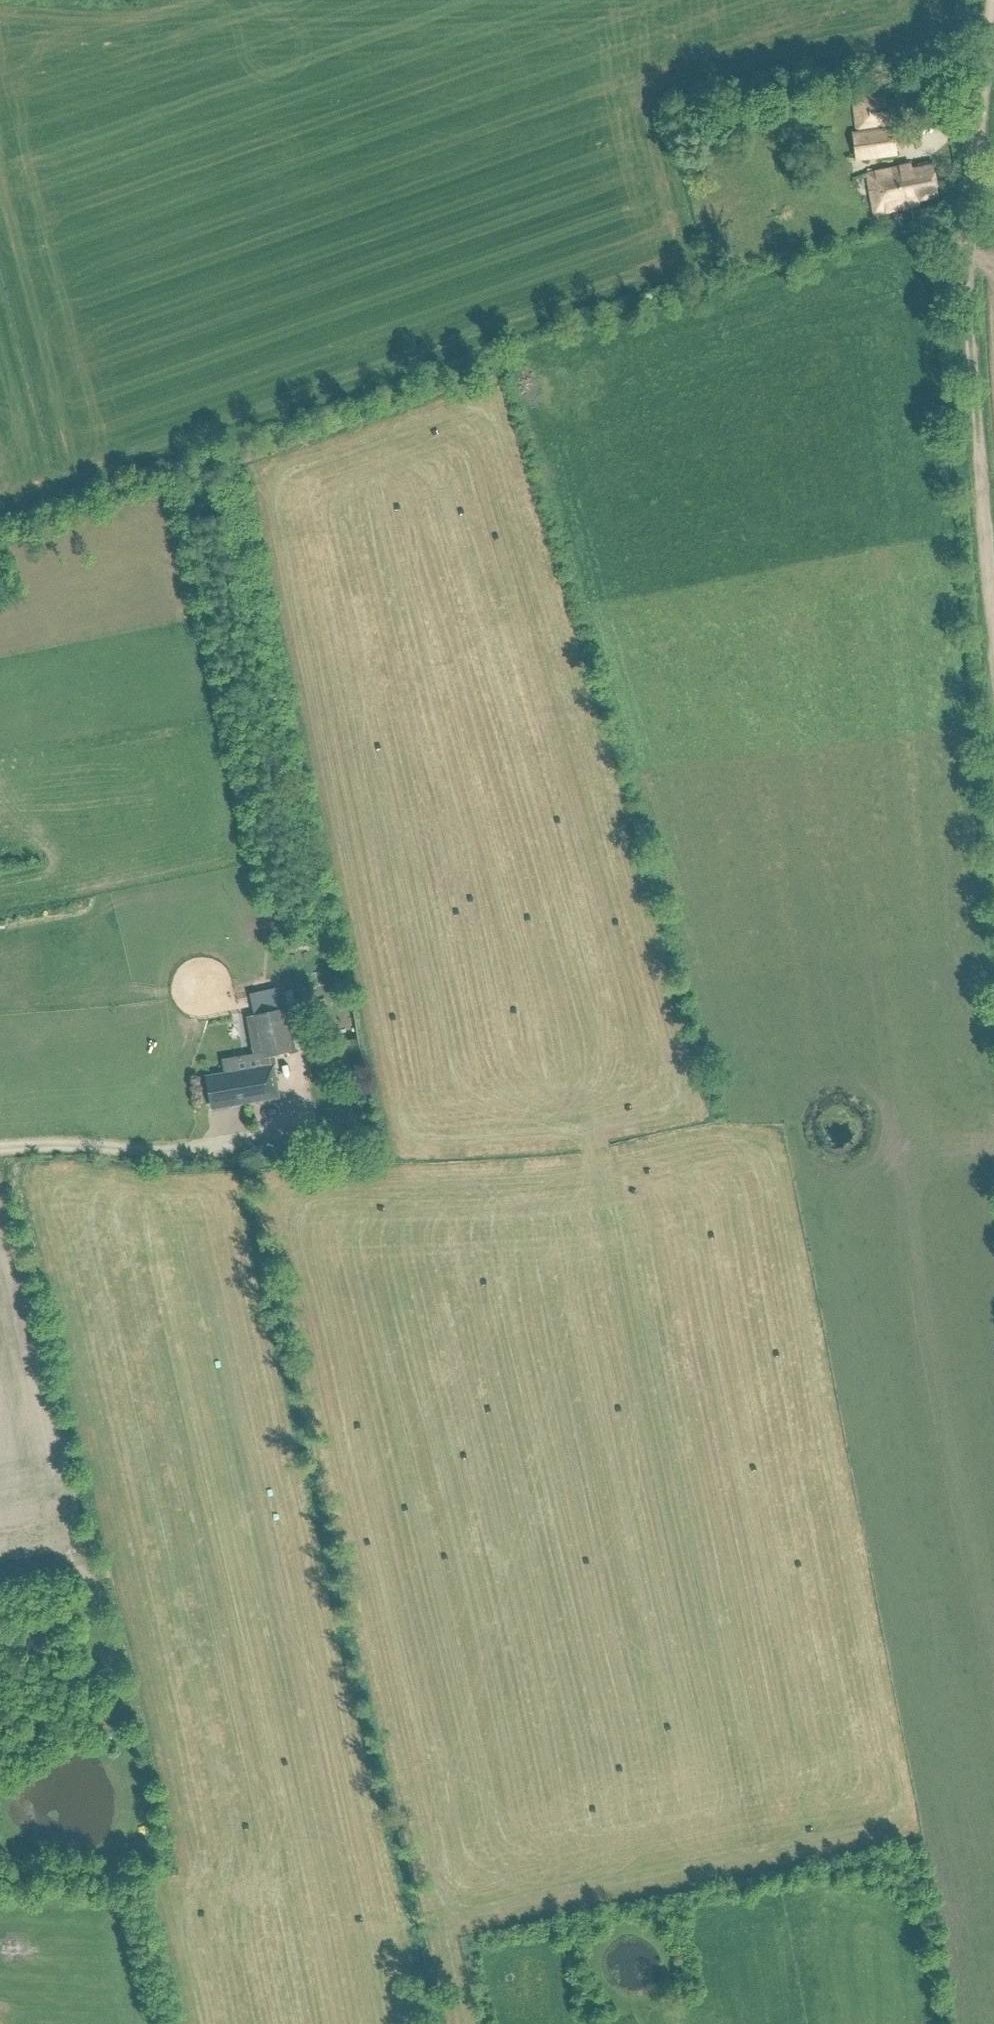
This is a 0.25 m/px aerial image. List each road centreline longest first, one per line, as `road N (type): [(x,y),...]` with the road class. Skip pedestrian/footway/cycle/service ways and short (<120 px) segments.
road 1 (track): [(993,0),(966,274),(993,664)]

